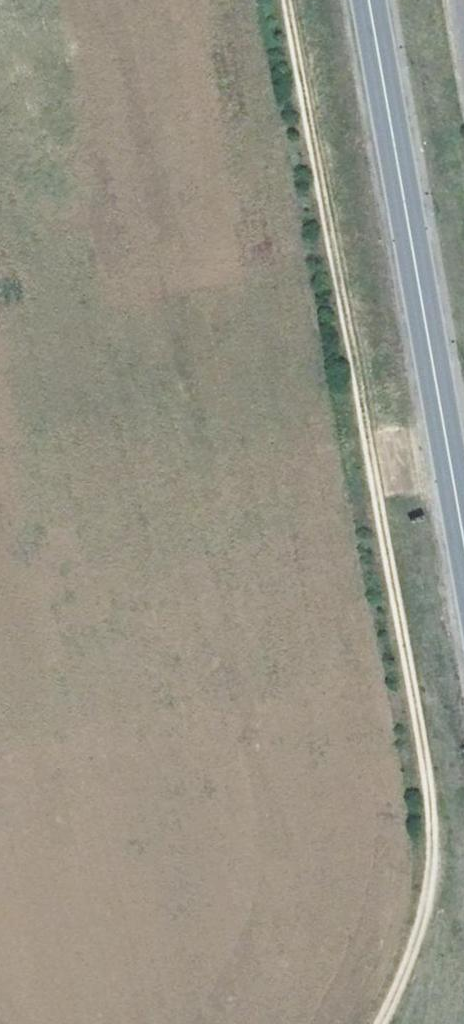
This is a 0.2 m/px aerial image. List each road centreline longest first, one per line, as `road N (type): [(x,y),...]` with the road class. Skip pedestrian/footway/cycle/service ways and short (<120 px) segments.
road 1 (track): [(284,0),(429,819),(416,927),(374,1023)]
road 2 (primary): [(463,534),(369,0)]

